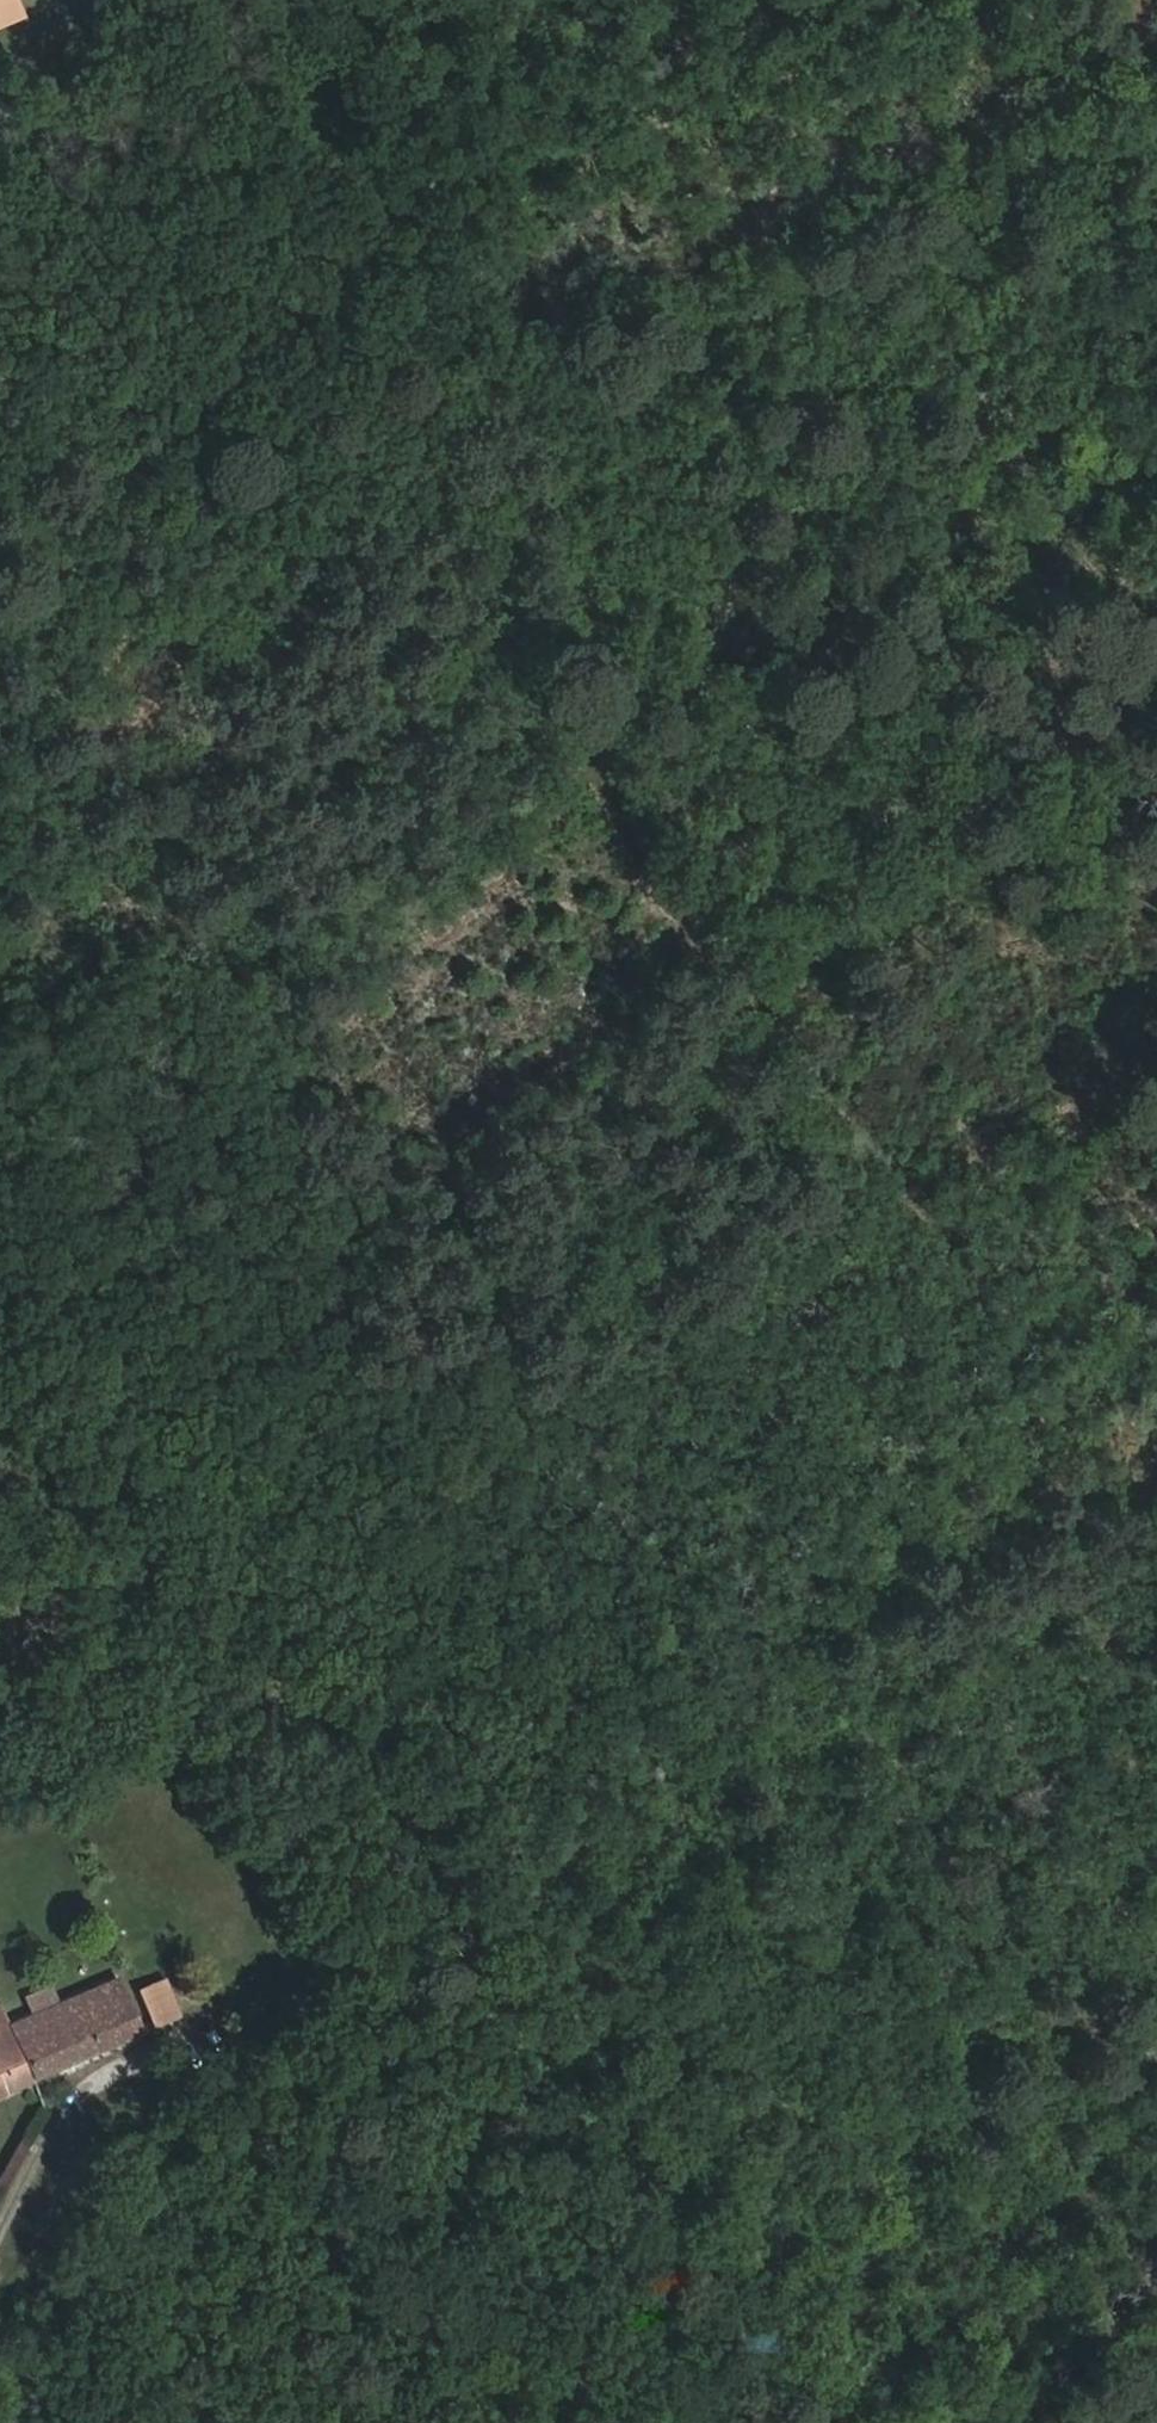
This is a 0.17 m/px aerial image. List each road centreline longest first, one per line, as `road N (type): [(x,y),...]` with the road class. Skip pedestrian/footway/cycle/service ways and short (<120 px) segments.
road 1 (track): [(1156,515),(1070,552),(1011,592),(832,669),(651,775),(632,806),(750,952),(844,1094),(950,1227),(1156,1439)]
road 2 (track): [(1156,2270),(1117,2323),(1009,2422)]

